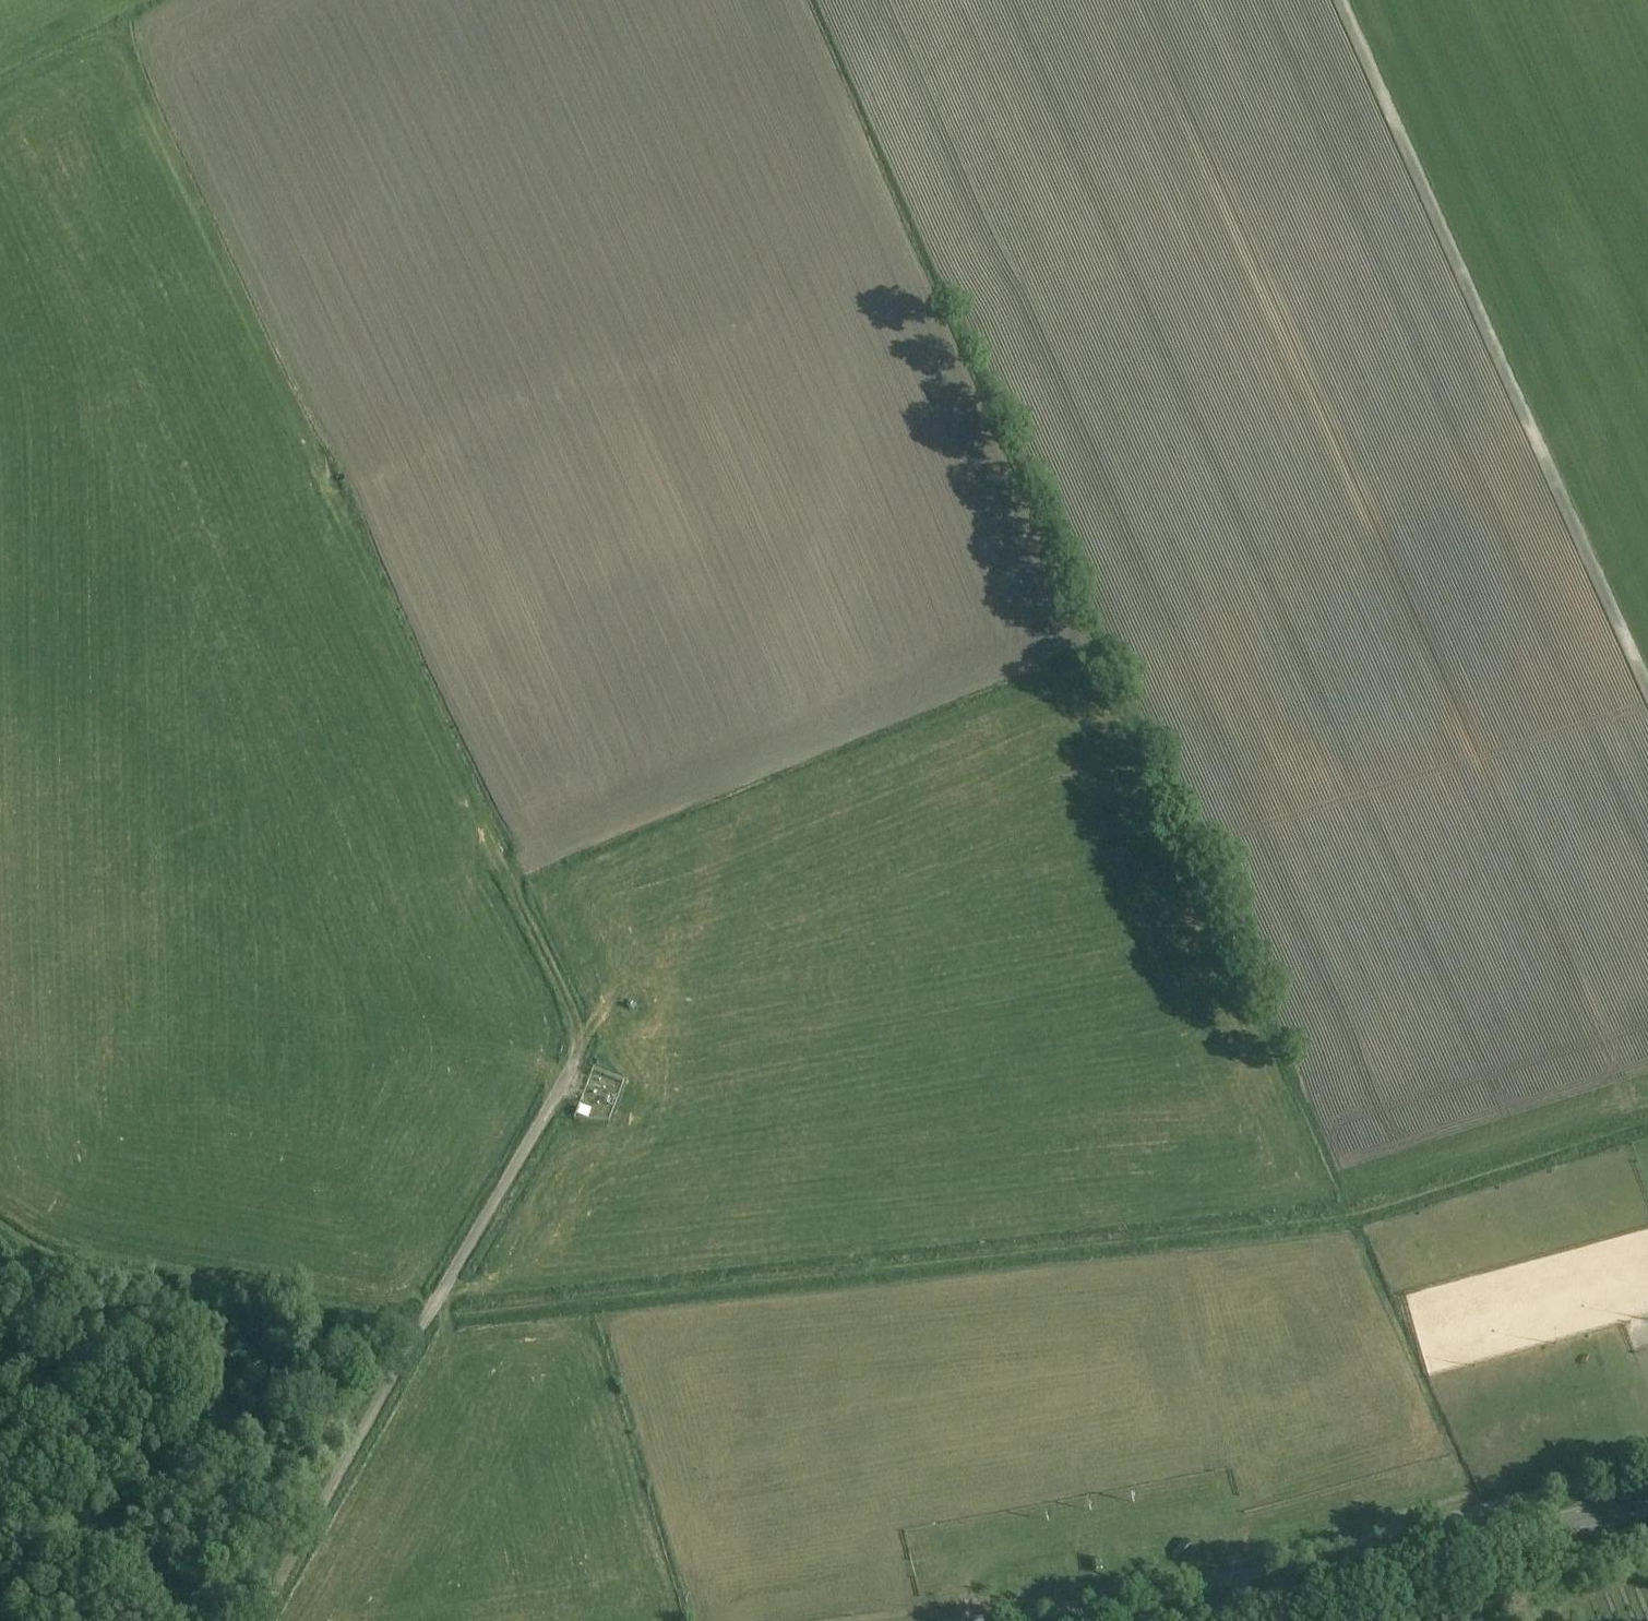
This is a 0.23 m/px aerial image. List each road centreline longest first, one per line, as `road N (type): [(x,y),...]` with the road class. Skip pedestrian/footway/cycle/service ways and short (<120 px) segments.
road 1 (tertiary): [(1208,1620),(1647,1501)]
road 2 (track): [(574,1043),(565,991),(509,879)]

